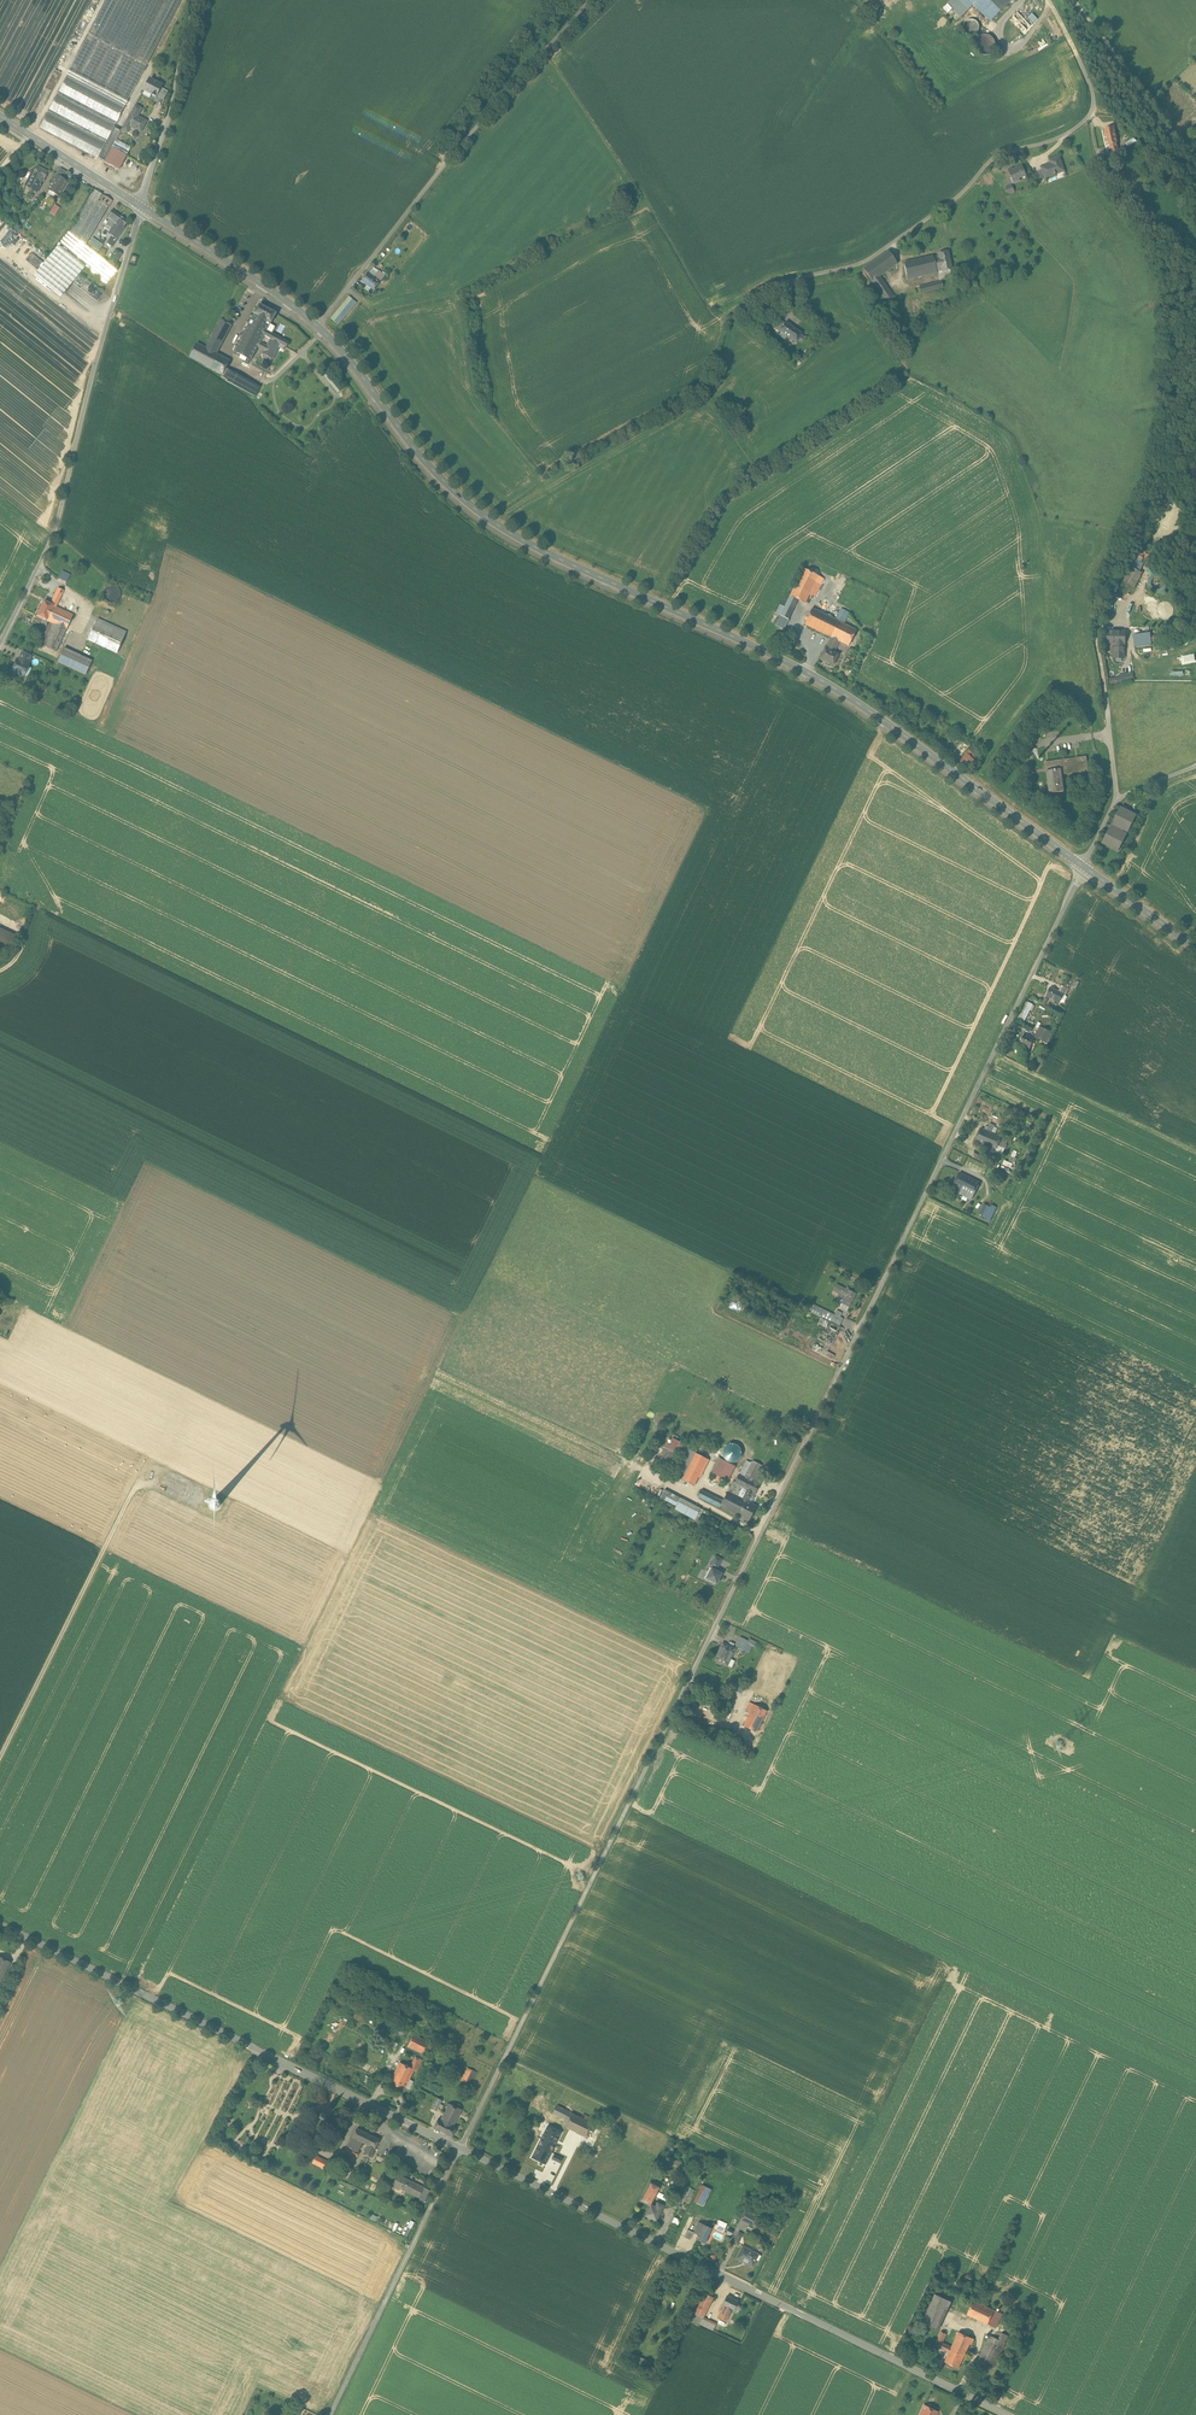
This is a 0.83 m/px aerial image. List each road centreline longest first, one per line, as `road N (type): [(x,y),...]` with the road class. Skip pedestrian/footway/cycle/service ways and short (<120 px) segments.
road 1 (unclassified): [(1084,866),(461,2147)]
road 2 (secondary): [(1084,866),(846,695),(496,524),(426,463),(316,325)]
road 3 (tertiary): [(1009,2414),(461,2147)]
road 4 (tertiary): [(461,2147),(0,1923)]
road 5 (unclassified): [(141,207),(54,531),(0,642)]
road 6 (unclassified): [(316,325),(589,0)]
road 7 (track): [(0,1757),(140,1476),(199,1503)]
road 8 (residential): [(1091,113),(1058,138),(992,158),(969,185),(858,263),(794,279)]
road 9 (unclassified): [(461,2147),(329,2414)]
road 10 (residential): [(195,0),(141,207)]
road 11 (secondary): [(316,325),(141,207)]
road 12 (track): [(1077,0),(1195,161)]
road 13 (unclassified): [(1117,799),(1099,626)]
road 14 (secondary): [(141,207),(0,116)]
road 15 (secondary): [(1195,948),(1084,866)]
road 16 (residential): [(1091,113),(1089,82),(1049,0)]

